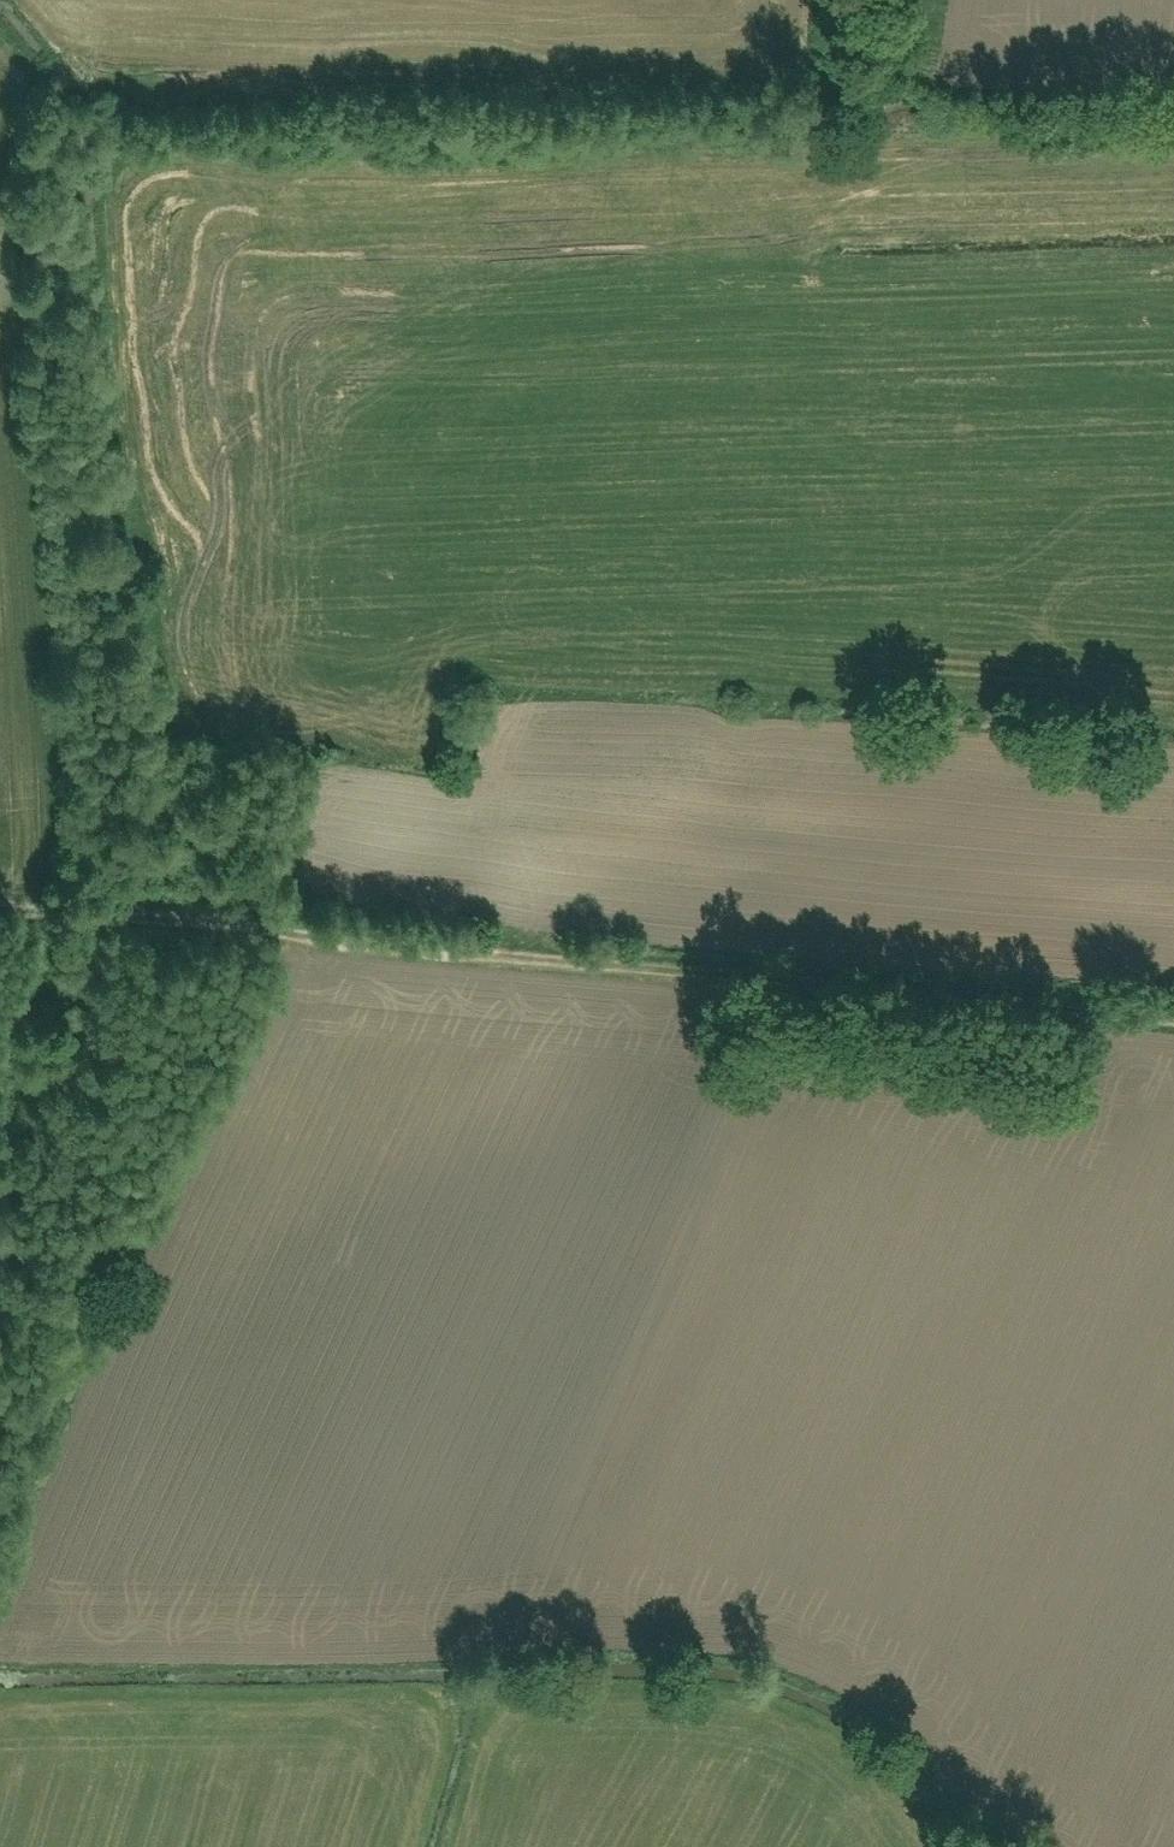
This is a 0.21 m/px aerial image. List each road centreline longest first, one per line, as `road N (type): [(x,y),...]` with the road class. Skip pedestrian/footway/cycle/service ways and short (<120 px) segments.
road 1 (track): [(1173,1001),(711,966),(0,892)]

